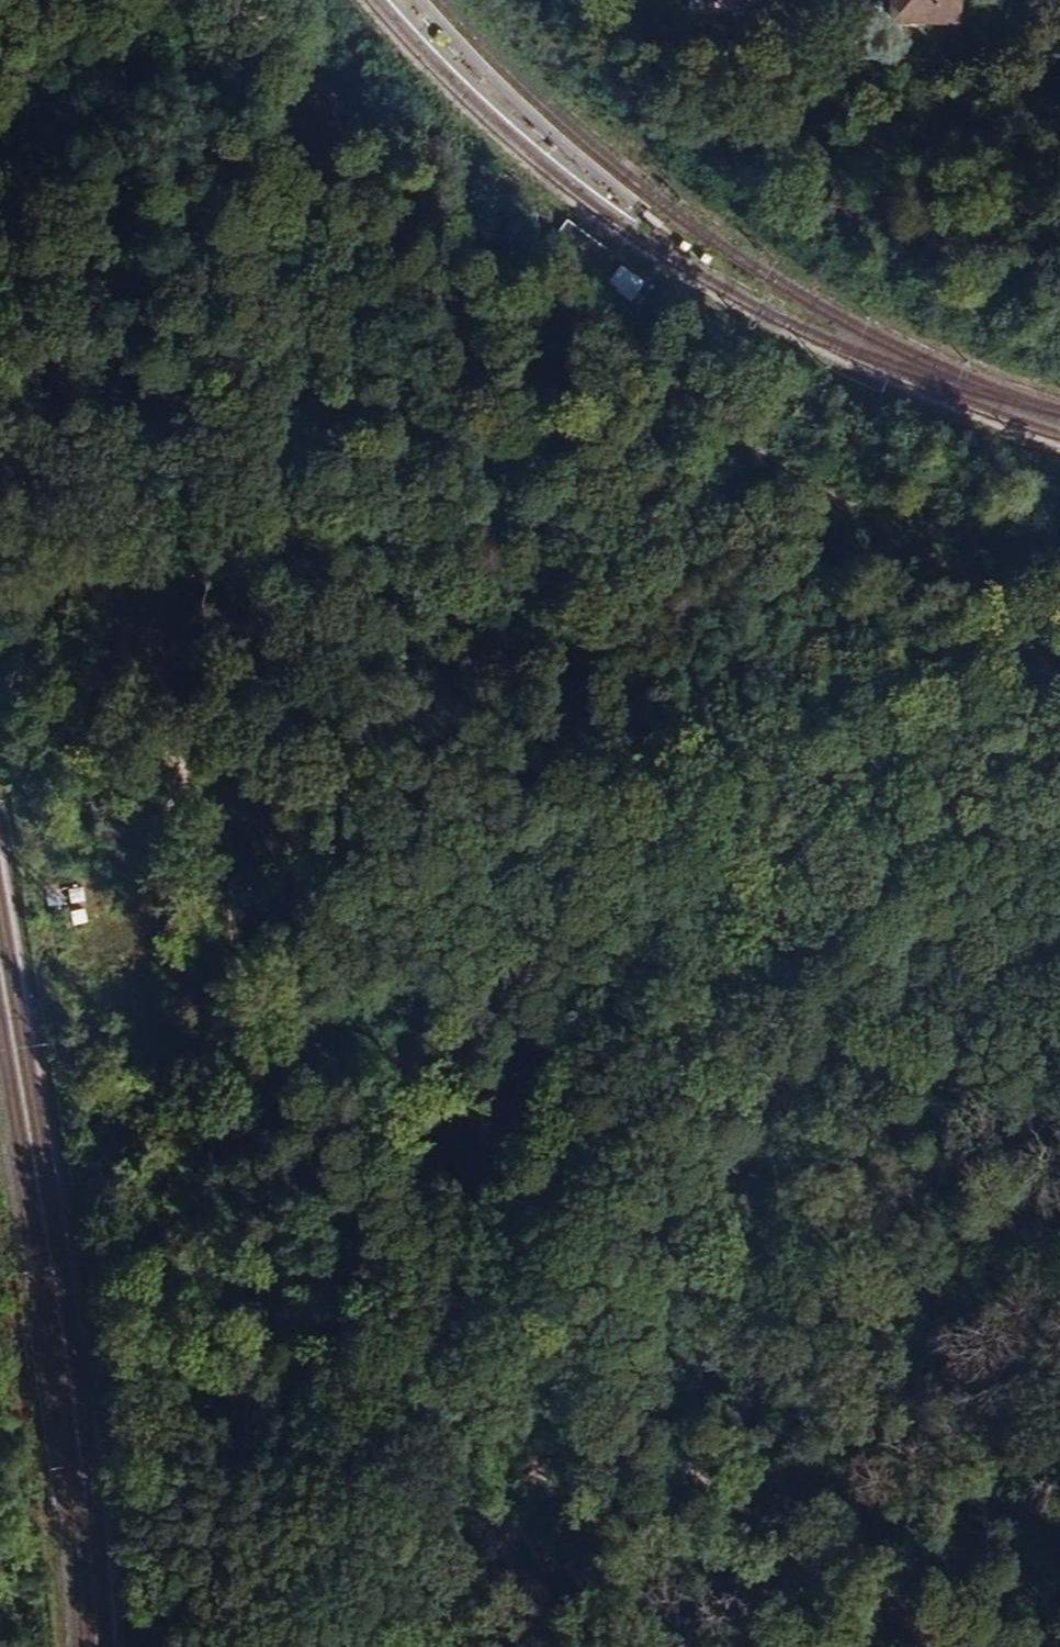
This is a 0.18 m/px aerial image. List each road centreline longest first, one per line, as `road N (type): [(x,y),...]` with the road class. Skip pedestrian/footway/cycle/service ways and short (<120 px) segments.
road 1 (track): [(1044,673),(806,452),(630,384),(218,0)]

